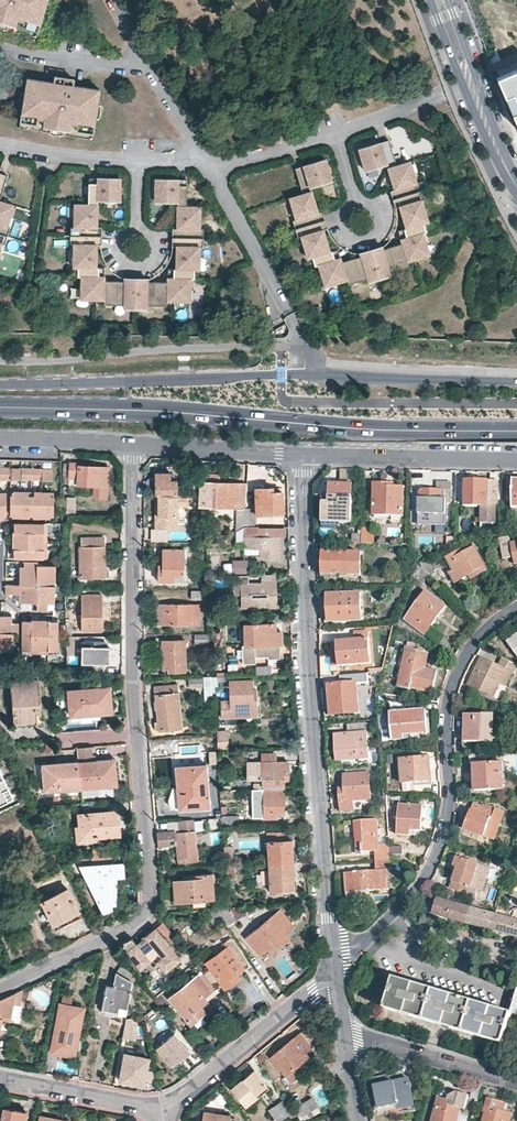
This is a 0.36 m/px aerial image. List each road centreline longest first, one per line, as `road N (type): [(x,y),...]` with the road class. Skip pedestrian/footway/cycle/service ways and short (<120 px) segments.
road 1 (residential): [(131,446),(132,674),(149,890),(140,921),(0,989)]
road 2 (primary): [(0,406),(516,431)]
road 3 (residential): [(516,381),(281,376),(0,384)]
road 4 (residential): [(301,455),(335,953)]
road 5 (residential): [(335,953),(365,942),(436,855),(448,807),(450,694),(474,644),(516,608)]
road 6 (residential): [(165,1112),(299,1001),(337,983)]
road 7 (tertiary): [(301,455),(516,460)]
road 8 (tertiary): [(441,0),(516,182)]
road 9 (residential): [(344,1032),(516,1081)]
road 10 (tertiary): [(131,446),(301,455)]
road 11 (residential): [(0,1079),(165,1112)]
road 12 (tertiary): [(0,442),(131,446)]

